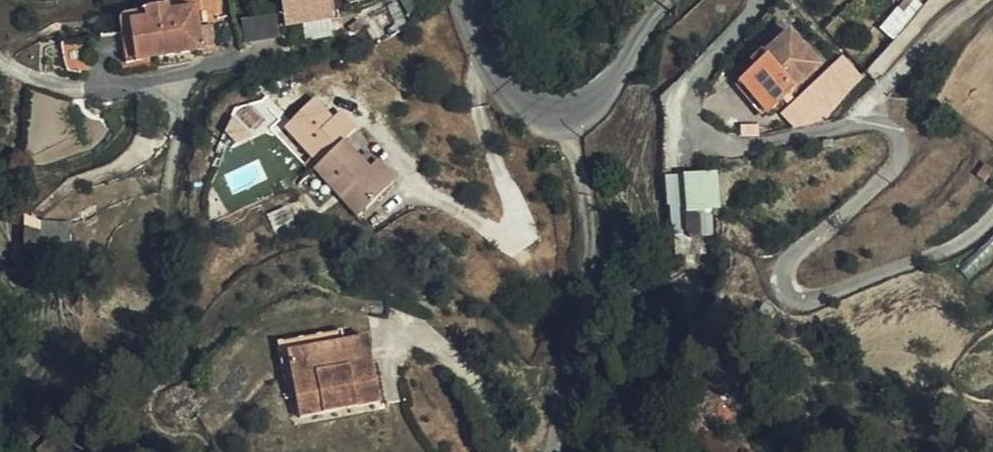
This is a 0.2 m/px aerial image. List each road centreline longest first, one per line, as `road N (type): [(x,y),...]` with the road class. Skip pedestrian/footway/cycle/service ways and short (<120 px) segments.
road 1 (track): [(182,77),(167,224),(170,313),(195,348)]
road 2 (residential): [(563,123),(586,114),(672,0)]
road 3 (unclassified): [(464,0),(519,107),(563,123)]

